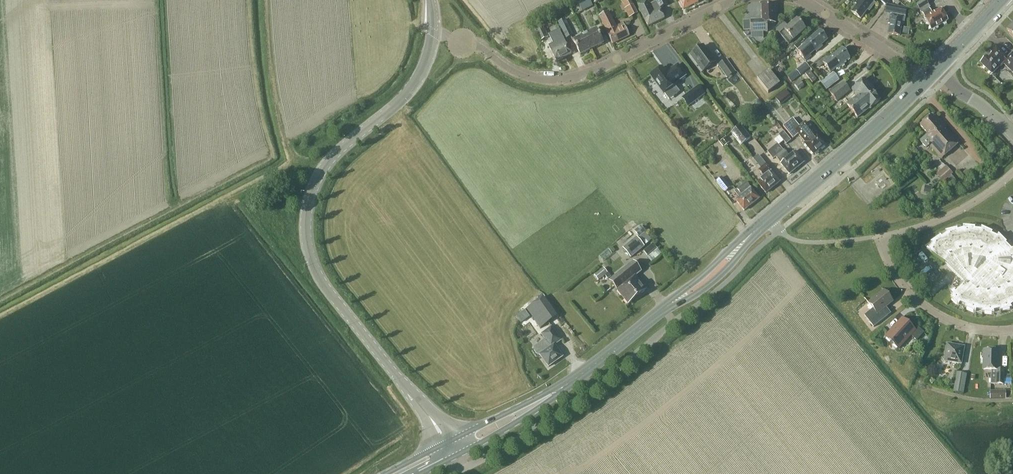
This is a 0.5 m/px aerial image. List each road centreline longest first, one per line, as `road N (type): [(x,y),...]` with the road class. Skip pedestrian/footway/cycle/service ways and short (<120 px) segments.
road 1 (tertiary): [(432,33),(411,89),(326,166),(306,228),(325,285),(447,442)]
road 2 (residential): [(1012,329),(960,324),(922,305),(896,275),(881,235),(955,213),(1012,171)]
road 3 (residential): [(732,0),(566,78),(523,75),(464,42)]
road 4 (primary): [(754,230),(930,74)]
road 5 (residential): [(930,74),(803,0)]
road 6 (primary): [(651,319),(723,275),(754,230)]
road 7 (primary): [(754,230),(651,319)]
road 8 (primary): [(552,394),(651,319)]

